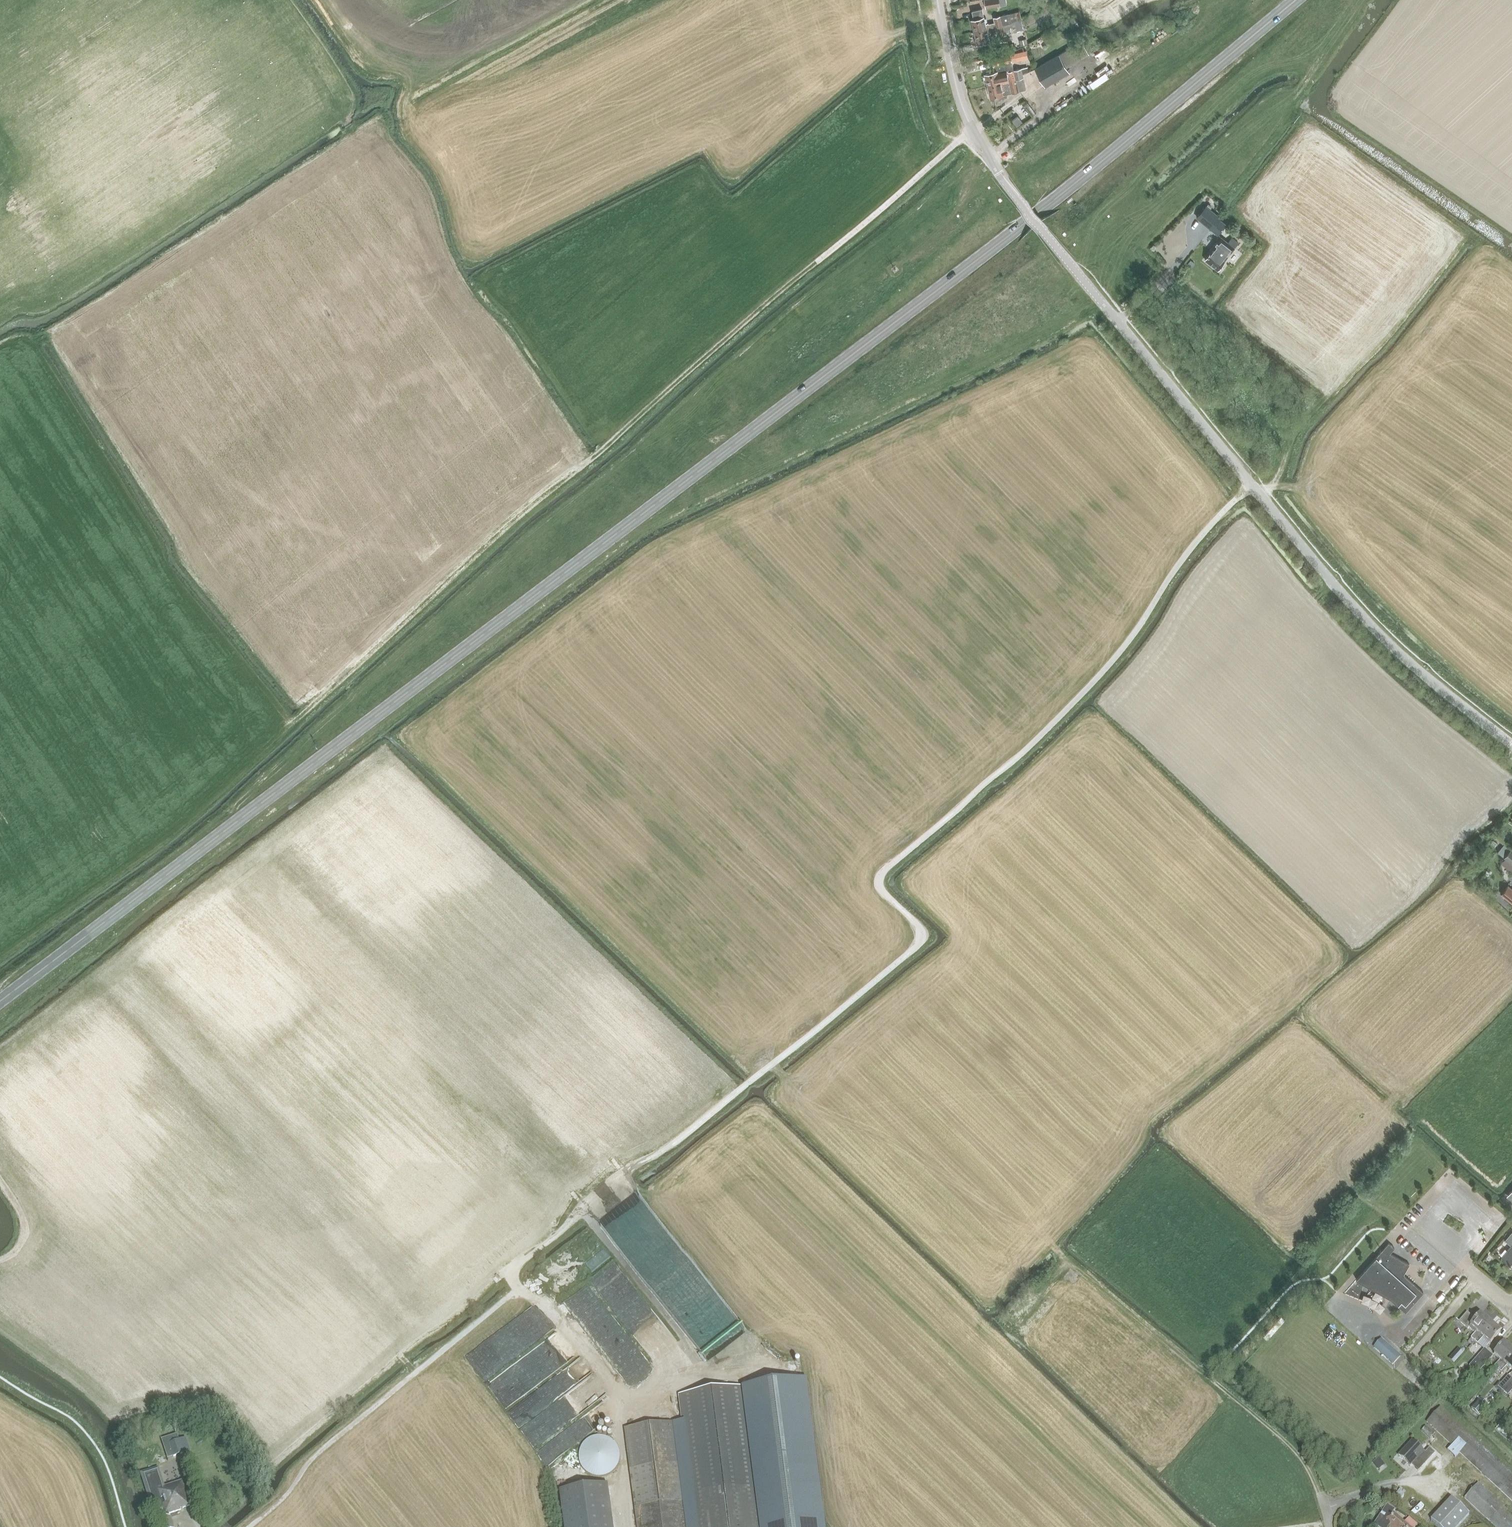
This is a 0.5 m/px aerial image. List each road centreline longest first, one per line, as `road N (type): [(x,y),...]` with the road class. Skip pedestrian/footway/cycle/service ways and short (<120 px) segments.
road 1 (primary): [(1295,0),(1003,240),(0,1001)]
road 2 (track): [(1251,485),(1190,550),(1104,672),(883,871),(880,887),(918,925),(920,943),(506,1272),(616,1385),(632,1526)]
road 3 (tertiary): [(1511,744),(1417,669),(1343,595),(998,173),(958,93),(937,0)]
road 4 (track): [(294,721),(523,512),(973,131)]
road 5 (track): [(249,1526),(288,1493),(315,1455),(519,1288)]
road 6 (track): [(580,1208),(715,1378),(617,1390)]
road 7 (track): [(1212,1380),(1066,1259),(1057,1271)]
road 8 (track): [(1324,1506),(1302,1458),(1212,1380)]

